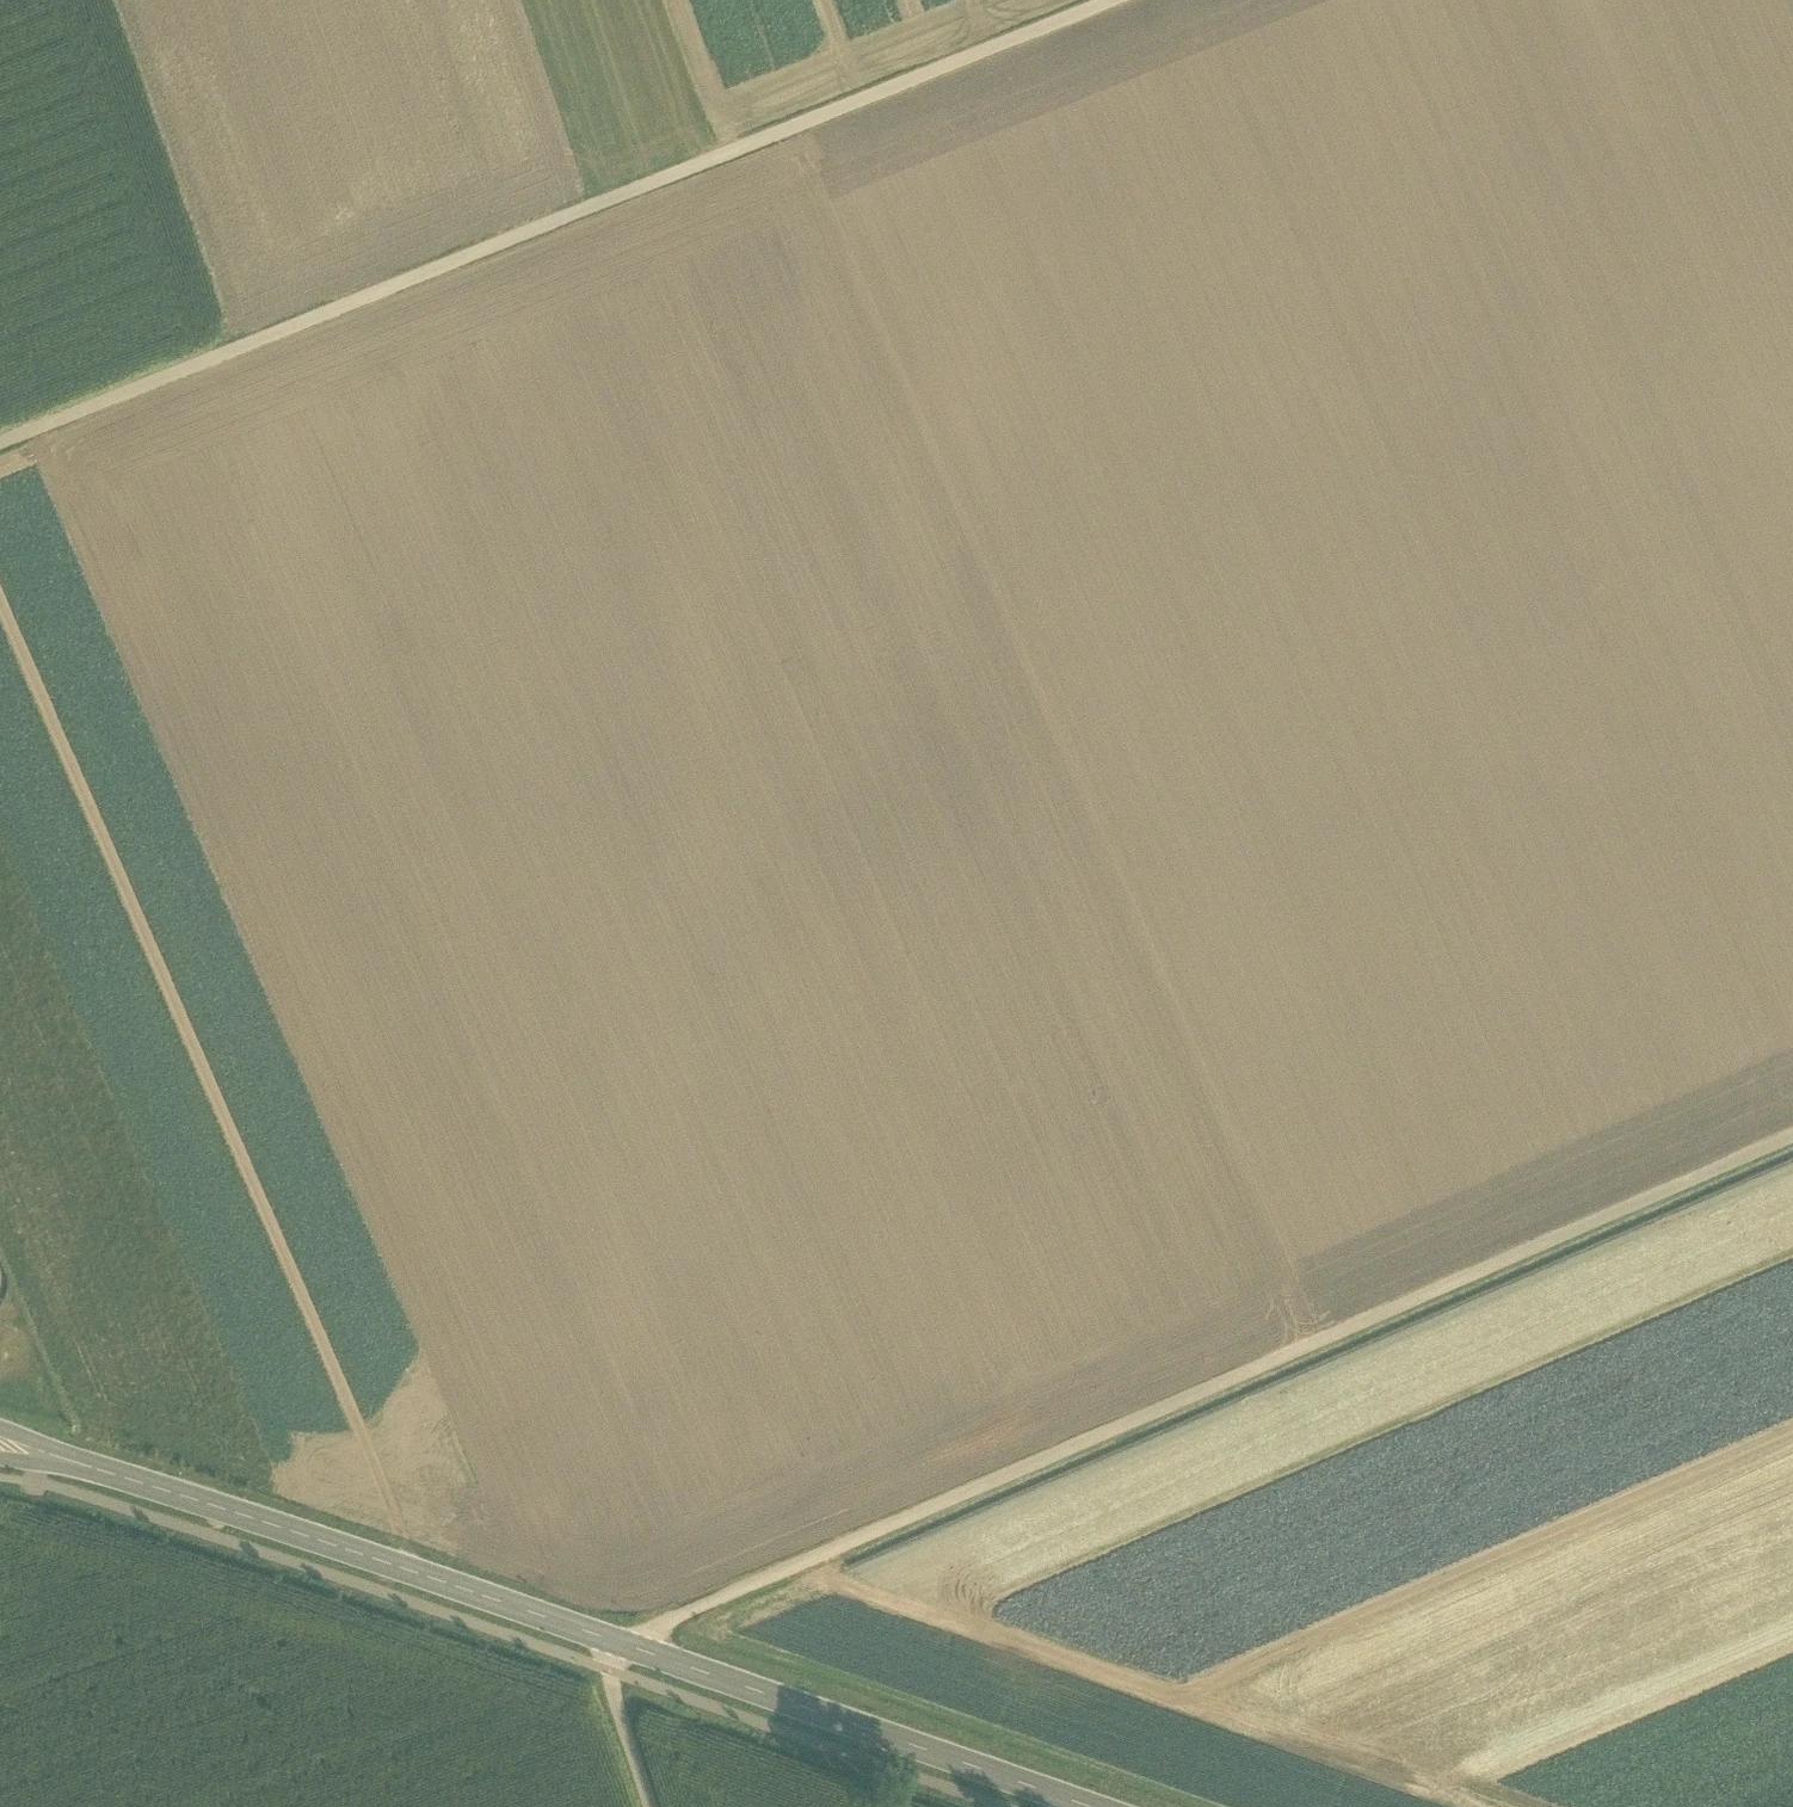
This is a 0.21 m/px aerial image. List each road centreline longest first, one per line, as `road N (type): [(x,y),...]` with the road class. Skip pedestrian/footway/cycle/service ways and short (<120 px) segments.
road 1 (track): [(654,1806),(607,1670),(619,1644),(1792,1135)]
road 2 (track): [(0,443),(1111,0)]
road 3 (tertiary): [(0,1442),(332,1545),(1092,1806)]

